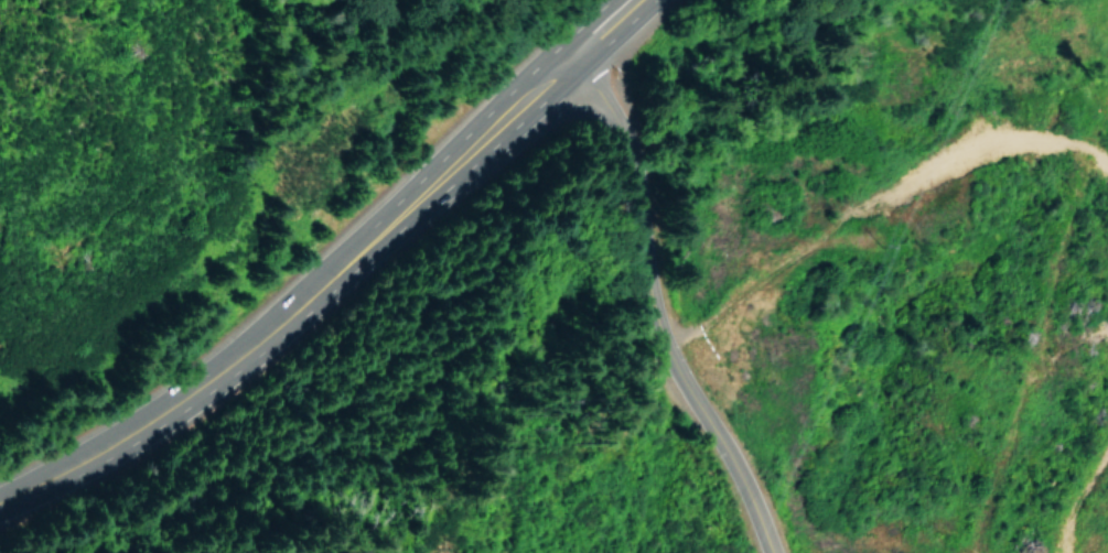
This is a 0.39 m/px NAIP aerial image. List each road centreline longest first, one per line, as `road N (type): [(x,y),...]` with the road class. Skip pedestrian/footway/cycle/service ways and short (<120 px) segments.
road 1 (residential): [(767,552),(732,460),(678,362),(643,175),(623,131),(571,66)]
road 2 (trunk): [(338,271),(183,401),(0,503)]
road 3 (trunk): [(642,0),(338,271)]

